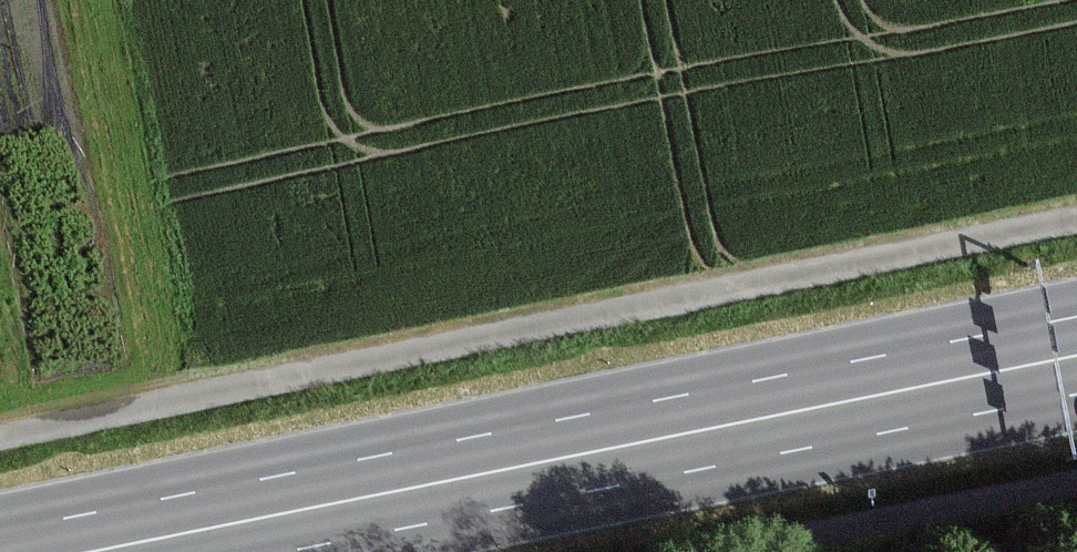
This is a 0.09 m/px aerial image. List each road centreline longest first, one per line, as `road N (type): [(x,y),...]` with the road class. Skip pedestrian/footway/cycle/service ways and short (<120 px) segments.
road 1 (track): [(1076,217),(0,437)]
road 2 (primary): [(1076,356),(98,551)]

